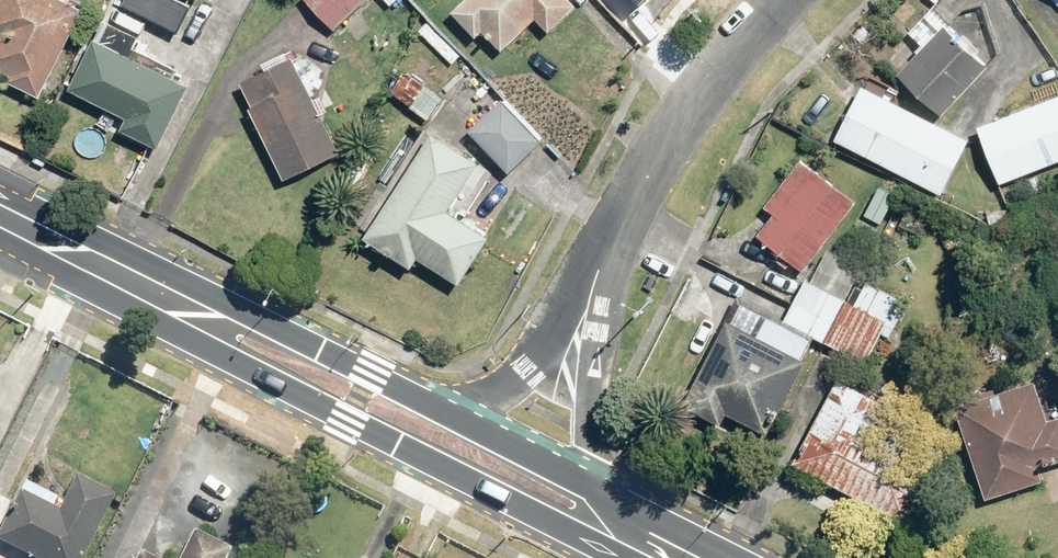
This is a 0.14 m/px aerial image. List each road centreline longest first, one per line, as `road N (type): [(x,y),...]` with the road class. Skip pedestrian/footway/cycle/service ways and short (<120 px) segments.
road 1 (secondary): [(618,557),(227,358),(194,314)]
road 2 (residential): [(787,0),(688,111),(598,278)]
road 3 (secondary): [(194,314),(256,318),(474,423)]
road 4 (secondary): [(0,218),(194,314)]
road 5 (residential): [(598,278),(596,487)]
road 6 (residential): [(474,423),(598,278)]
road 7 (secondary): [(474,423),(596,487)]
road 8 (secondary): [(596,487),(716,548)]

